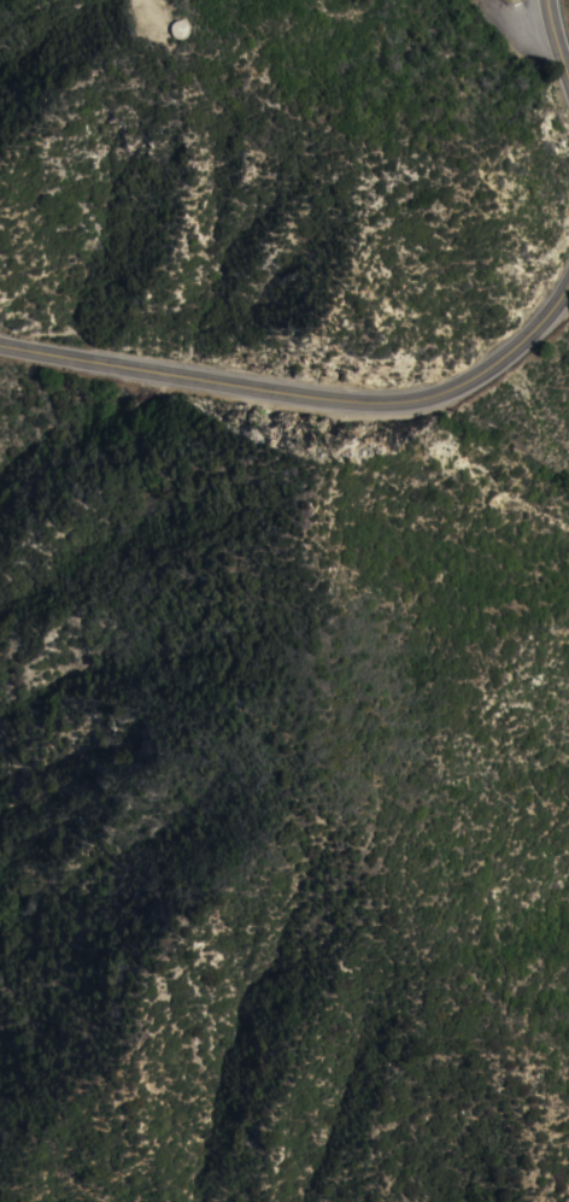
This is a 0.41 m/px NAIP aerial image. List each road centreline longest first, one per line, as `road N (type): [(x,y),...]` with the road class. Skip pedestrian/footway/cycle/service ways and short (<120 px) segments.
road 1 (primary): [(0,343),(401,400),(486,375),(568,297)]

